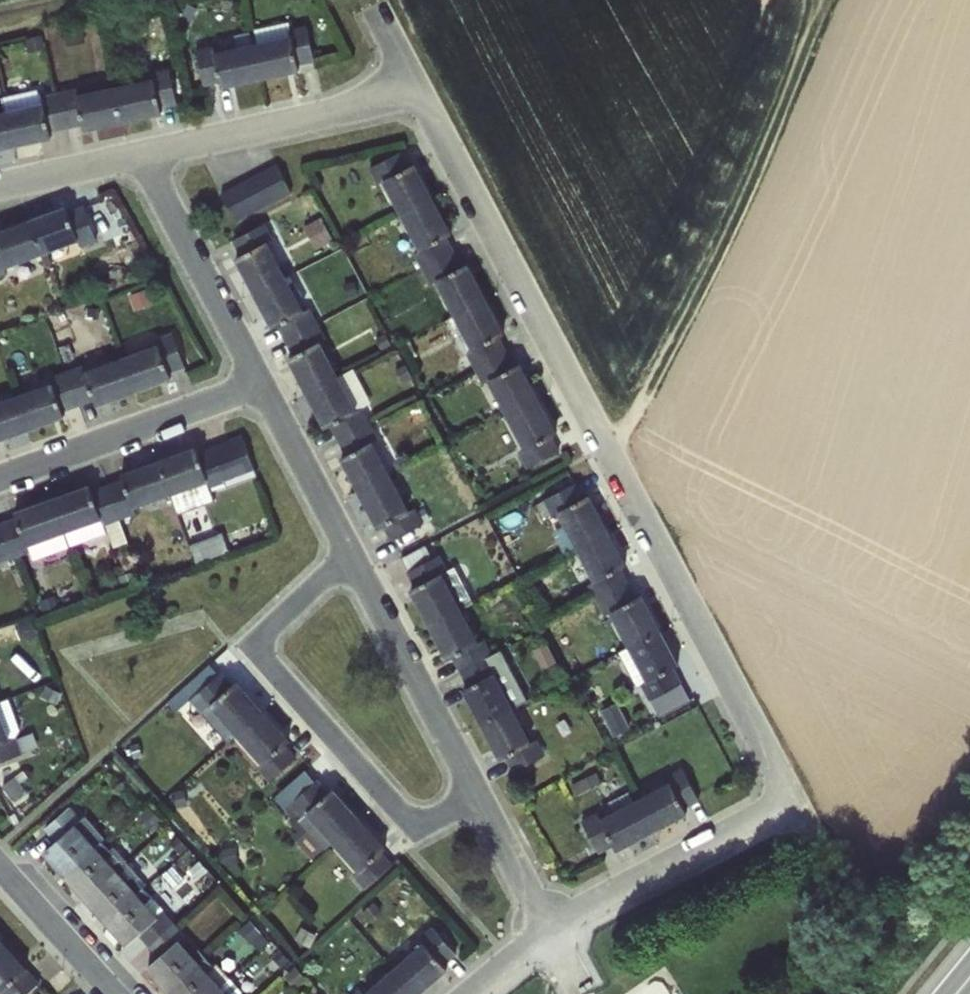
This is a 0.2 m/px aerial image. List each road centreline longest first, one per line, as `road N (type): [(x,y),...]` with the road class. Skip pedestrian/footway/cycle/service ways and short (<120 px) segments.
road 1 (residential): [(420,94),(791,800)]
road 2 (track): [(610,461),(737,221),(816,33),(819,0)]
road 3 (residential): [(353,555),(254,646),(410,825),(484,802)]
road 4 (residential): [(142,156),(420,94)]
road 5 (residential): [(266,390),(0,484)]
road 6 (residential): [(353,555),(484,802)]
road 7 (residential): [(791,800),(550,926)]
road 8 (residential): [(142,156),(266,390)]
road 9 (residential): [(266,390),(353,555)]
road 10 (residential): [(116,993),(0,865)]
road 11 (residential): [(0,187),(142,156)]
road 12 (residential): [(484,802),(550,926)]
road 13 (track): [(119,0),(0,25)]

